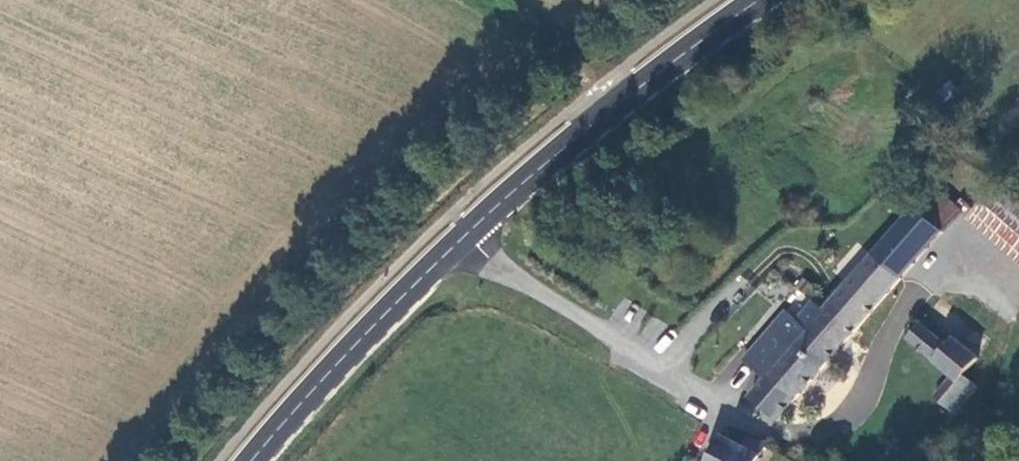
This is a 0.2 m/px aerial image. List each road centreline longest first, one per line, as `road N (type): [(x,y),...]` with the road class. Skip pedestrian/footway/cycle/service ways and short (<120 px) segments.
road 1 (secondary): [(251,460),(469,232),(618,100),(761,0)]
road 2 (track): [(601,85),(474,0)]

